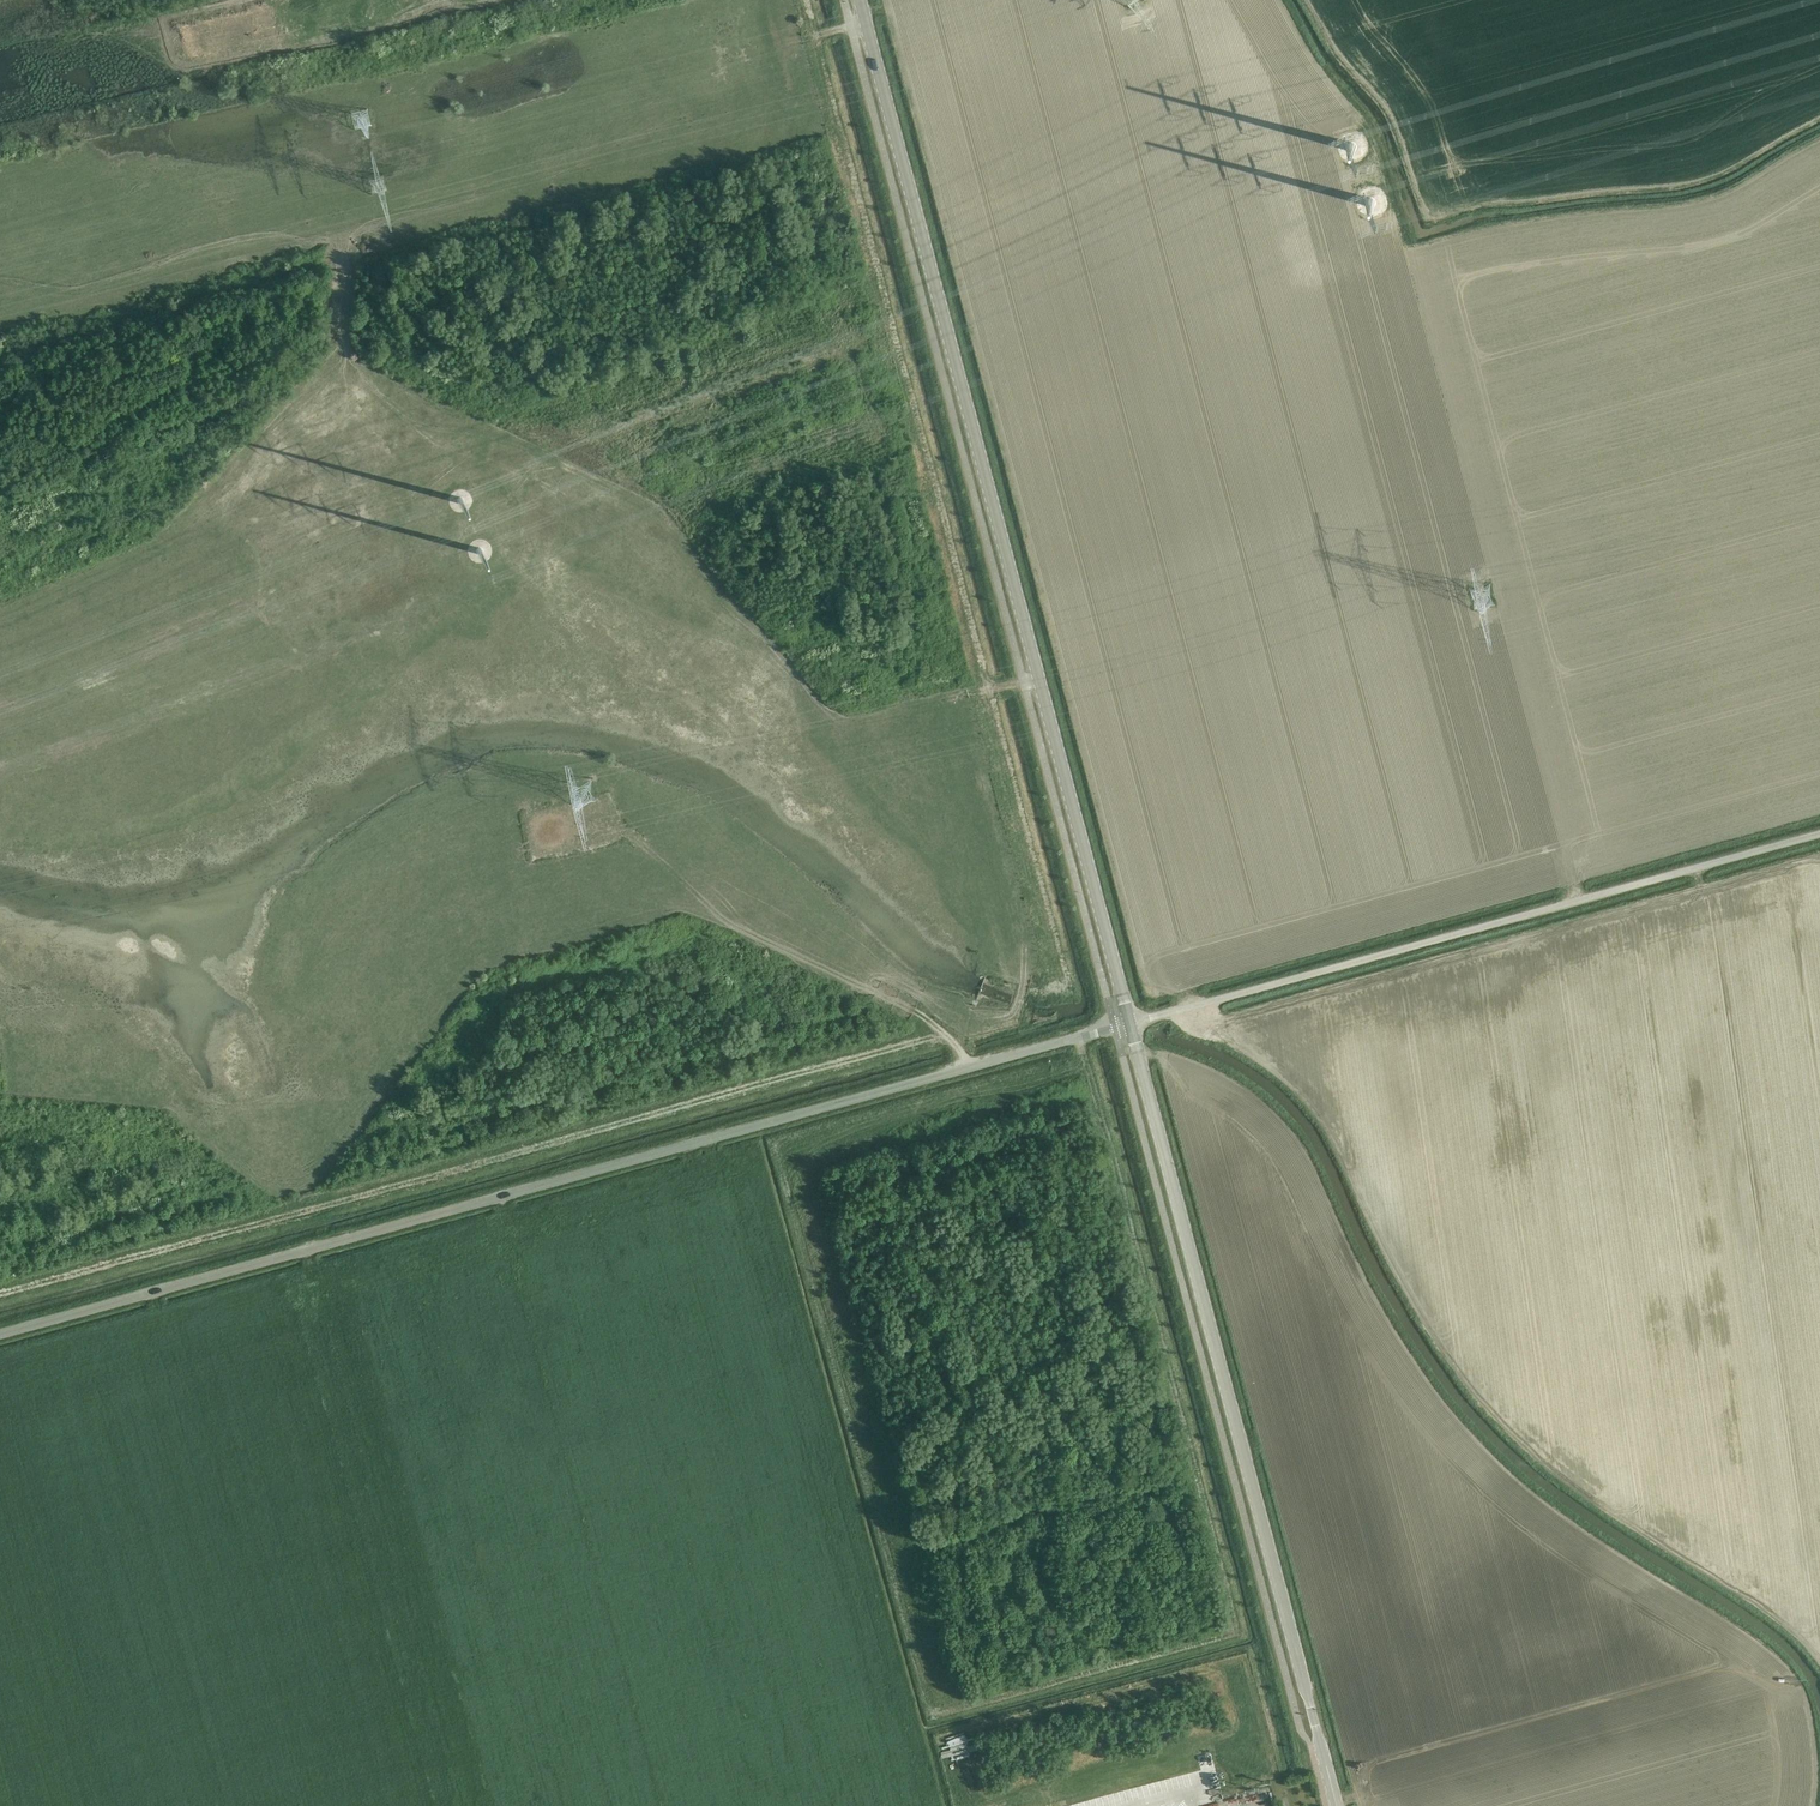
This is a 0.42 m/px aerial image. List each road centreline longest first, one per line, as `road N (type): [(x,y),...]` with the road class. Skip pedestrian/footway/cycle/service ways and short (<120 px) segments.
road 1 (track): [(1115,1028),(1011,976),(895,815),(828,705),(650,511),(542,449),(416,422),(370,385),(342,333),(353,283),(341,259),(292,238),(265,242),(57,305),(0,272)]
road 2 (unclassified): [(0,1334),(1131,1024)]
road 3 (tertiary): [(1131,1024),(856,0)]
road 4 (tertiary): [(1337,1805),(1131,1024)]
road 5 (unclassified): [(1131,1024),(1819,834)]

